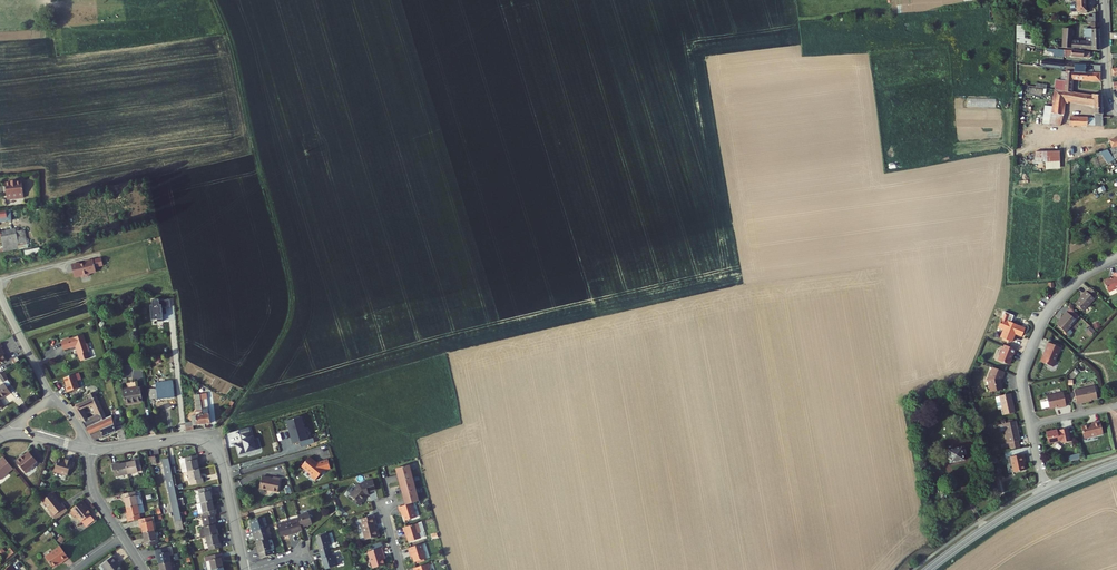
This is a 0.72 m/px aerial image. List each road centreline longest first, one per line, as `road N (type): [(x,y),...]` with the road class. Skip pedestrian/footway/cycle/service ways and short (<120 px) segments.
road 1 (track): [(214,0),(294,298),(288,329),(210,444)]
road 2 (tertiary): [(245,569),(223,465),(210,444),(190,438),(88,449)]
road 3 (residential): [(1030,425),(1021,373),(1045,317),(1082,275),(1116,258)]
road 4 (tertiary): [(927,569),(1047,493)]

